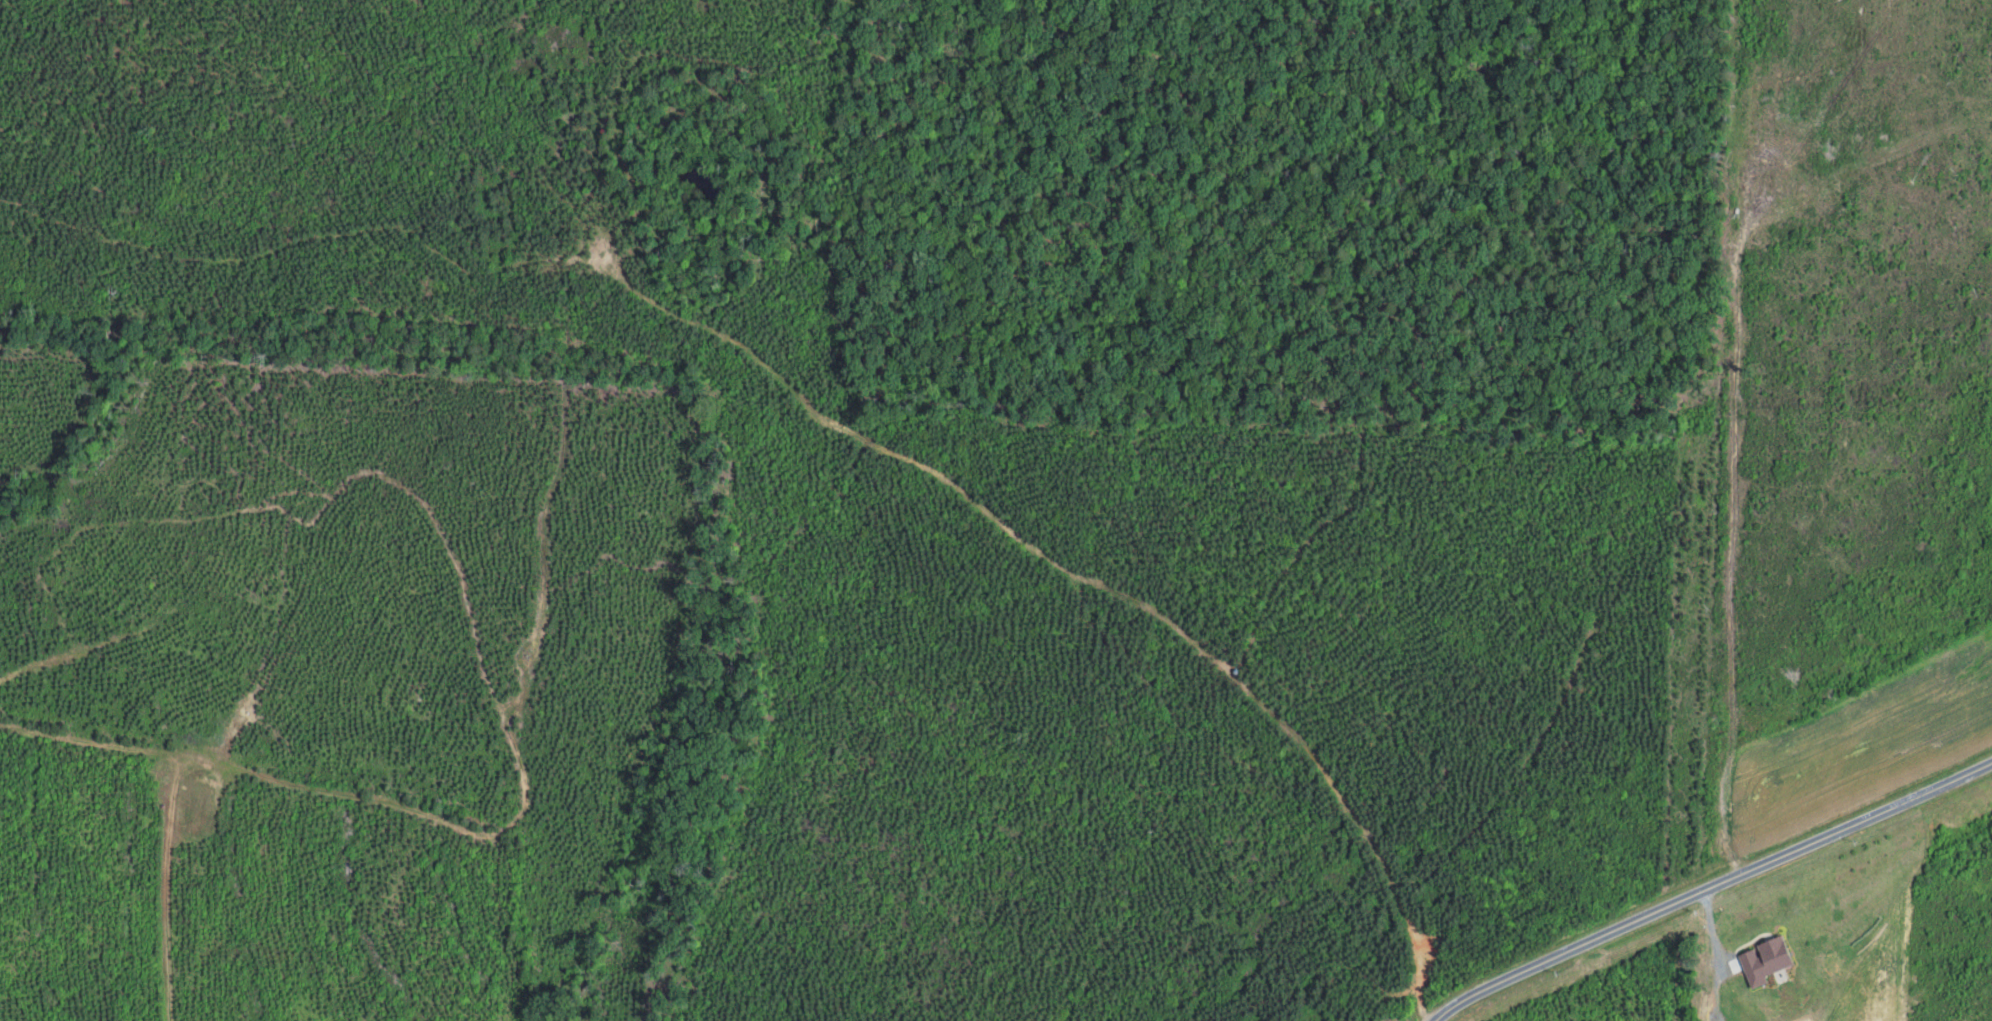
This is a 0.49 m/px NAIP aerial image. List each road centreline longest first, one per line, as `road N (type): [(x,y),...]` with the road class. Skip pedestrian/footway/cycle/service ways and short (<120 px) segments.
road 1 (residential): [(1433,1020),(1473,993),(1991,759)]

